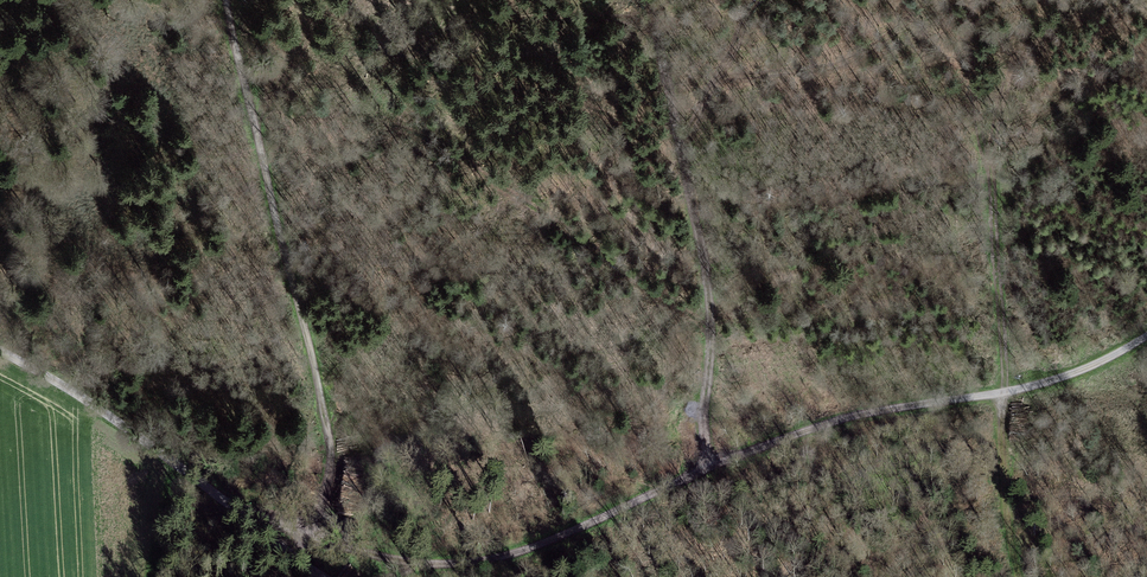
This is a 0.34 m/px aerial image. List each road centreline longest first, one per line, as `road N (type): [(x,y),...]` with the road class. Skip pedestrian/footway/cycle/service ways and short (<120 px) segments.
road 1 (track): [(245,519),(271,518),(420,565),(479,561),(539,547),(800,435),(1060,378),(1146,333)]
road 2 (track): [(229,0),(329,433),(325,485),(308,535)]
road 3 (track): [(711,472),(711,283),(653,0)]
road 4 (track): [(325,576),(162,451),(0,353)]
road 5 (track): [(997,394),(993,204)]
road 6 (track): [(997,394),(1017,576)]

